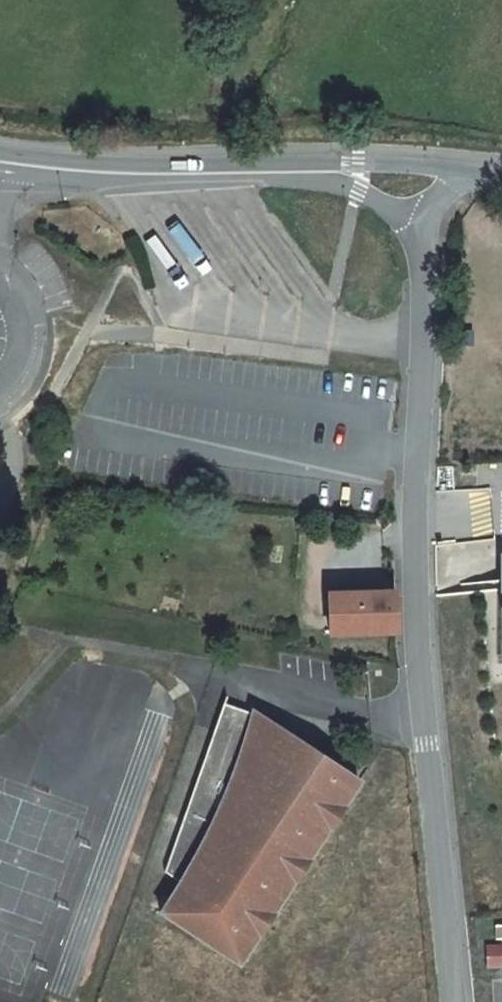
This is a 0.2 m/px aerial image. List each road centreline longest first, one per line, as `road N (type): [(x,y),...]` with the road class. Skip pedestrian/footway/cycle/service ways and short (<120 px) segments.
road 1 (residential): [(452,171),(426,218),(414,518),(424,721),(453,1001)]
road 2 (unclassified): [(0,152),(452,171)]

